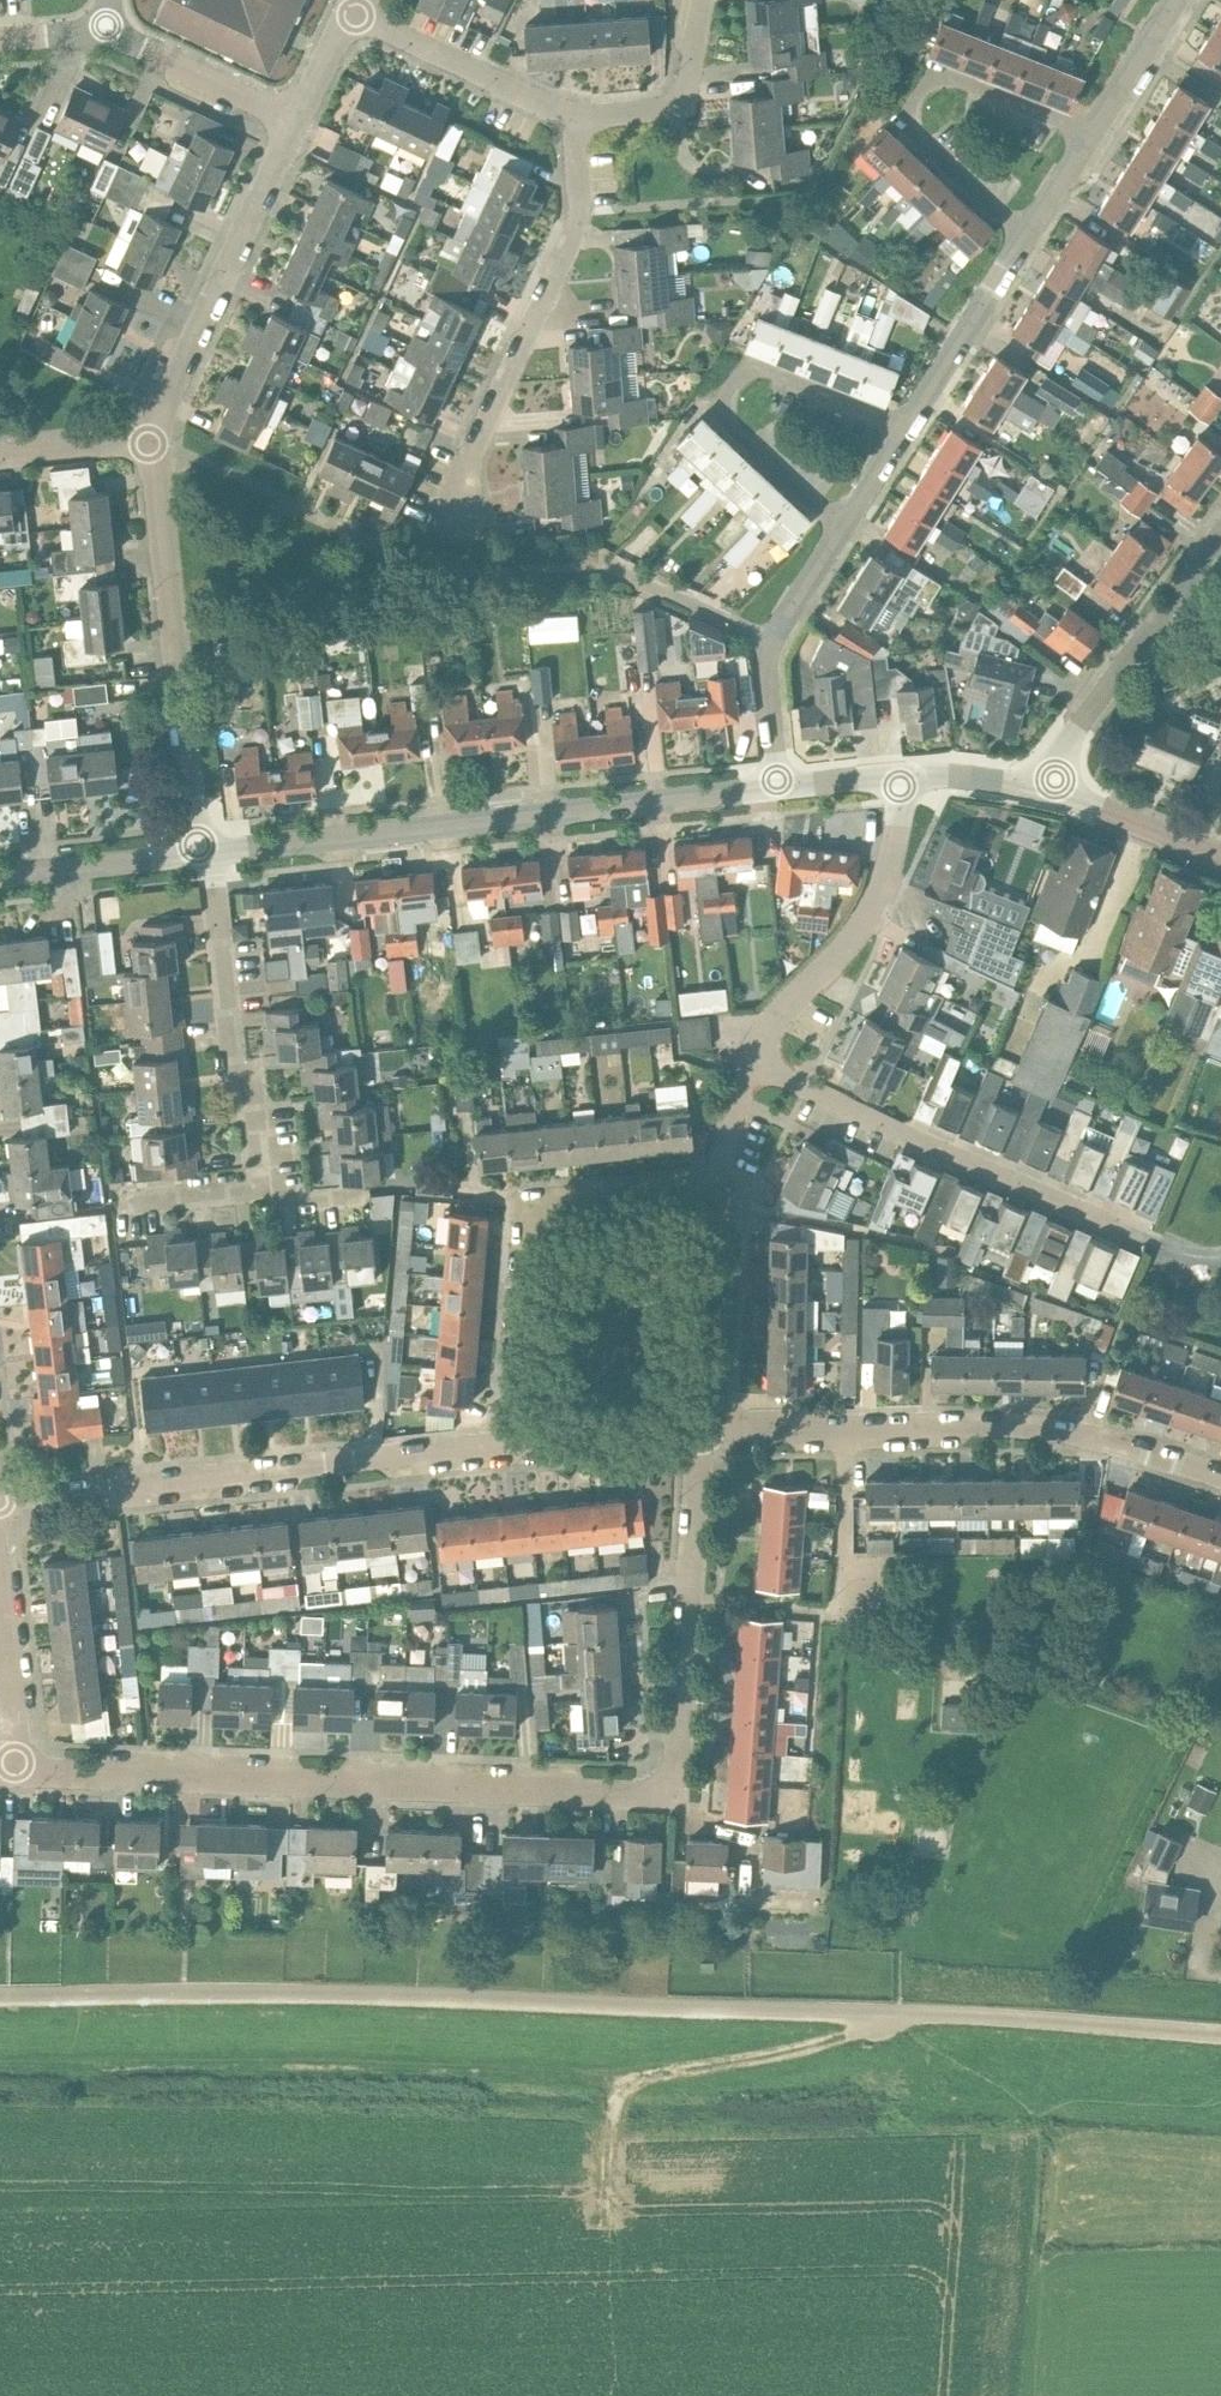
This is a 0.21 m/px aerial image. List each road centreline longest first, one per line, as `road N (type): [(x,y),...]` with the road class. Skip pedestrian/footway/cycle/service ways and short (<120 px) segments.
road 1 (unclassified): [(1220,2032),(509,1999),(0,1995)]
road 2 (residential): [(20,1772),(658,1784),(674,1753),(701,1433)]
road 3 (tertiary): [(206,851),(782,787)]
road 4 (residential): [(701,1433),(1023,1427),(1090,1437),(1220,1478)]
road 5 (residential): [(0,1500),(521,1441)]
road 6 (residential): [(1145,1236),(751,1062)]
road 7 (track): [(898,2013),(806,2048),(641,2082),(616,2114),(605,2220)]
road 8 (residential): [(206,851),(147,444)]
road 9 (residential): [(521,1441),(533,1234),(544,1213),(559,1204),(714,1190)]
road 10 (residential): [(461,487),(582,219),(572,116)]
road 11 (residential): [(1026,236),(915,132),(911,104),(926,84),(961,78),(1092,131)]
road 12 (residential): [(844,525),(731,418),(730,388),(744,373),(769,370),(906,427)]
road 13 (residential): [(147,444),(297,119)]
road 14 (residential): [(262,1192),(253,1092),(229,1048),(206,851)]
road 15 (residential): [(751,1062),(771,1024),(874,902),(898,826),(899,775)]
road 16 (residential): [(1220,523),(1086,700),(1050,789)]
road 17 (residential): [(782,787),(769,644),(844,525)]
road 18 (residential): [(572,116),(351,12)]
road 19 (residential): [(701,1433),(714,1190)]
road 20 (residential): [(906,427),(1026,236)]
road 21 (residential): [(572,116),(671,109),(684,100),(704,0)]
road 22 (residential): [(297,119),(109,30)]
road 23 (tertiary): [(0,877),(206,851)]
road 24 (tertiary): [(1050,789),(1220,858)]
road 25 (residential): [(521,1441),(701,1433)]
road 26 (residential): [(20,1772),(0,1604)]
road 27 (residential): [(1092,131),(1174,0)]
road 28 (tertiary): [(899,775),(1050,789)]
road 29 (residential): [(262,1192),(113,1207)]
road 30 (residential): [(0,458),(147,444)]
road 31 (residential): [(714,1190),(751,1062)]
road 32 (residential): [(392,1192),(306,1202),(262,1192)]
road 33 (residential): [(1026,236),(1092,131)]

